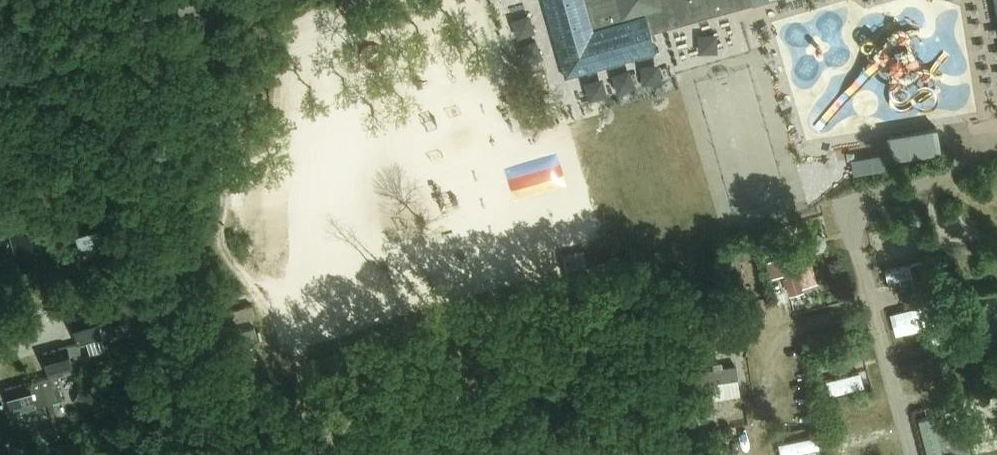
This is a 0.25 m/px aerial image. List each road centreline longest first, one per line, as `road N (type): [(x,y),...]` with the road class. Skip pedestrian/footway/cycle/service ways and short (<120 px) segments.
road 1 (unclassified): [(0,72),(253,0)]

